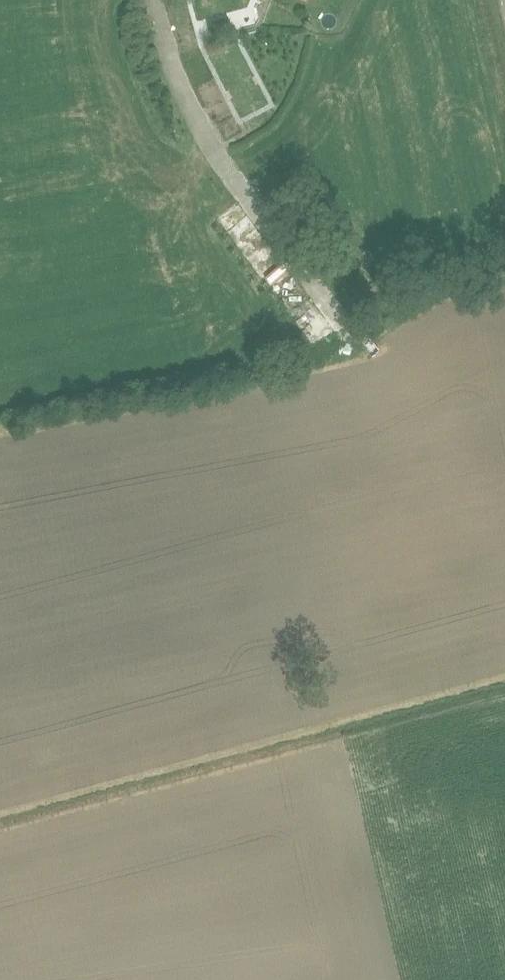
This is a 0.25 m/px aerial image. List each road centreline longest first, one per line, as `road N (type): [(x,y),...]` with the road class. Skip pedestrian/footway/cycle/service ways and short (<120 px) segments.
road 1 (track): [(155,0),(192,113),(281,242)]

